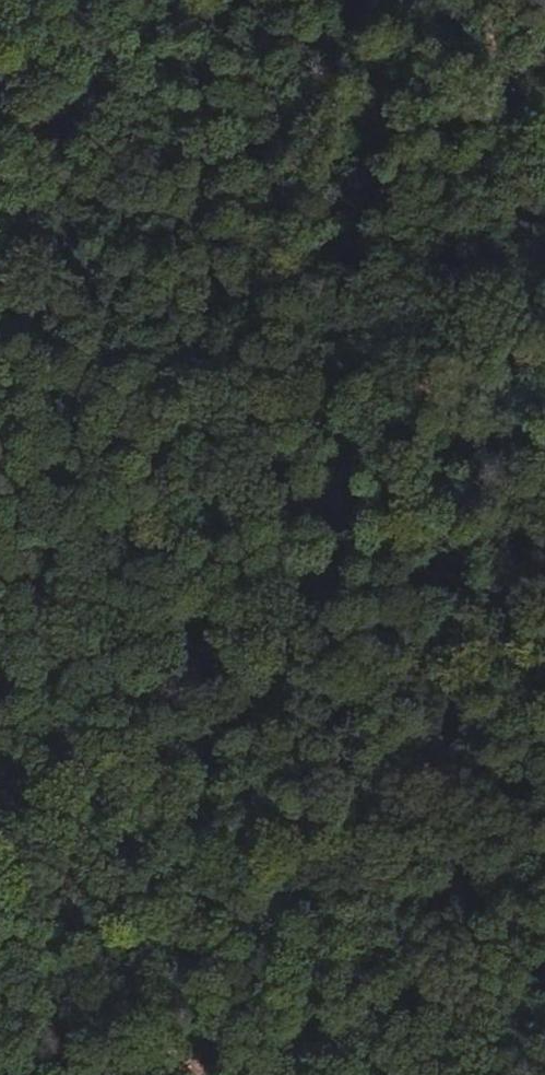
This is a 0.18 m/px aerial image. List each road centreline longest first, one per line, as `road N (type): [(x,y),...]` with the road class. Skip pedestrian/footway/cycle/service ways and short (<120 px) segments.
road 1 (track): [(0,765),(210,1074)]
road 2 (track): [(484,0),(544,216)]

